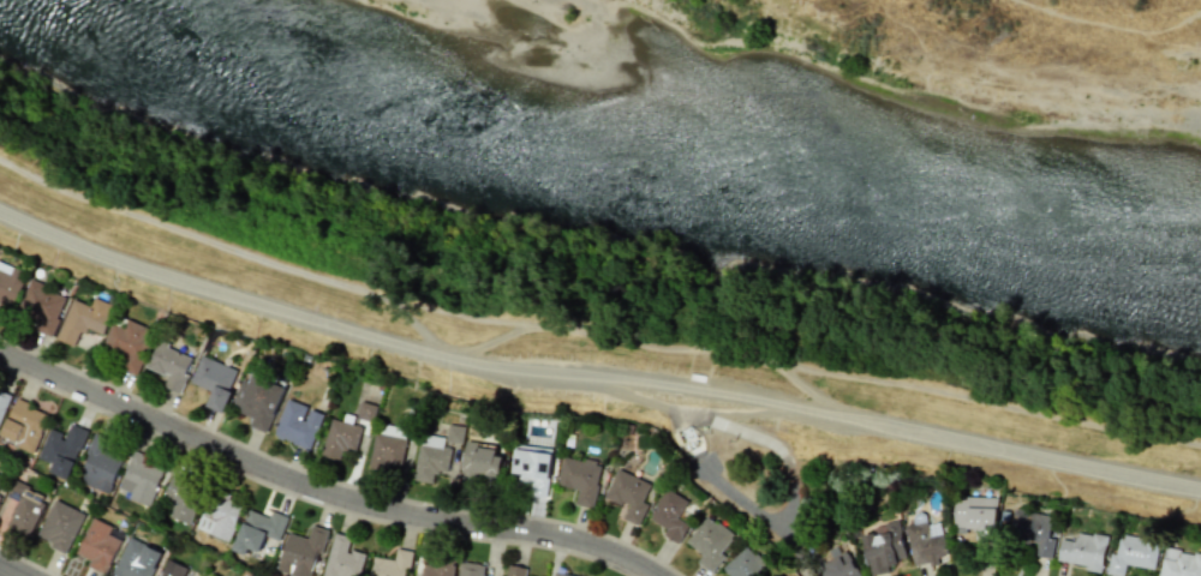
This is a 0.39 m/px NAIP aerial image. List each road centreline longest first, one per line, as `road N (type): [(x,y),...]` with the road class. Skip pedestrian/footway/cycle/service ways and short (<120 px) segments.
road 1 (residential): [(0,353),(343,499),(578,540),(658,575)]

